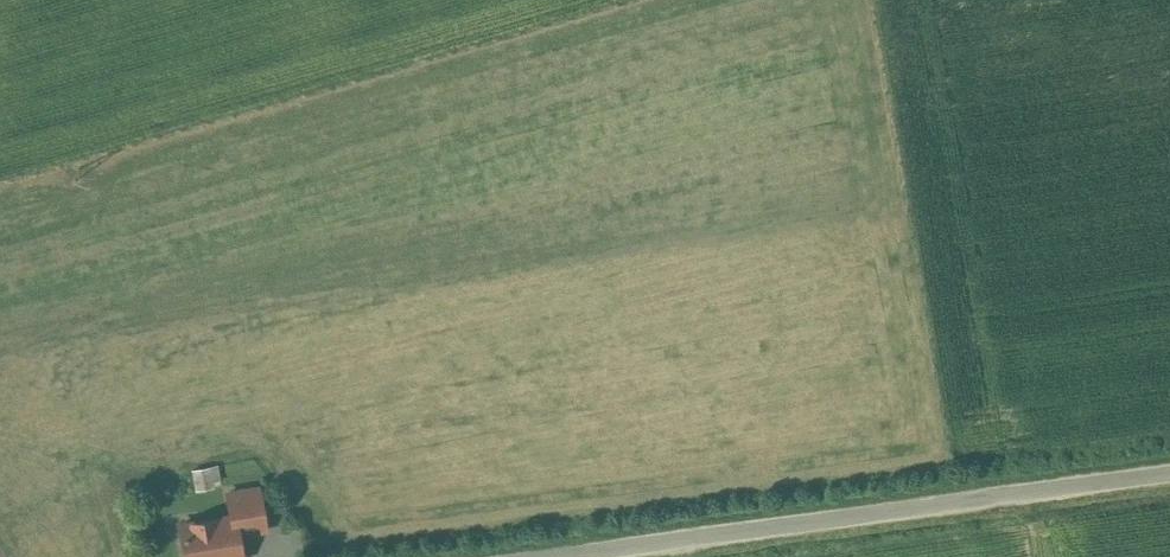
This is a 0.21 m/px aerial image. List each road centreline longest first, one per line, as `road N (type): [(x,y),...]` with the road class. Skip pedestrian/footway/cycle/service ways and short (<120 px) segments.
road 1 (unclassified): [(564,556),(1169,474)]

